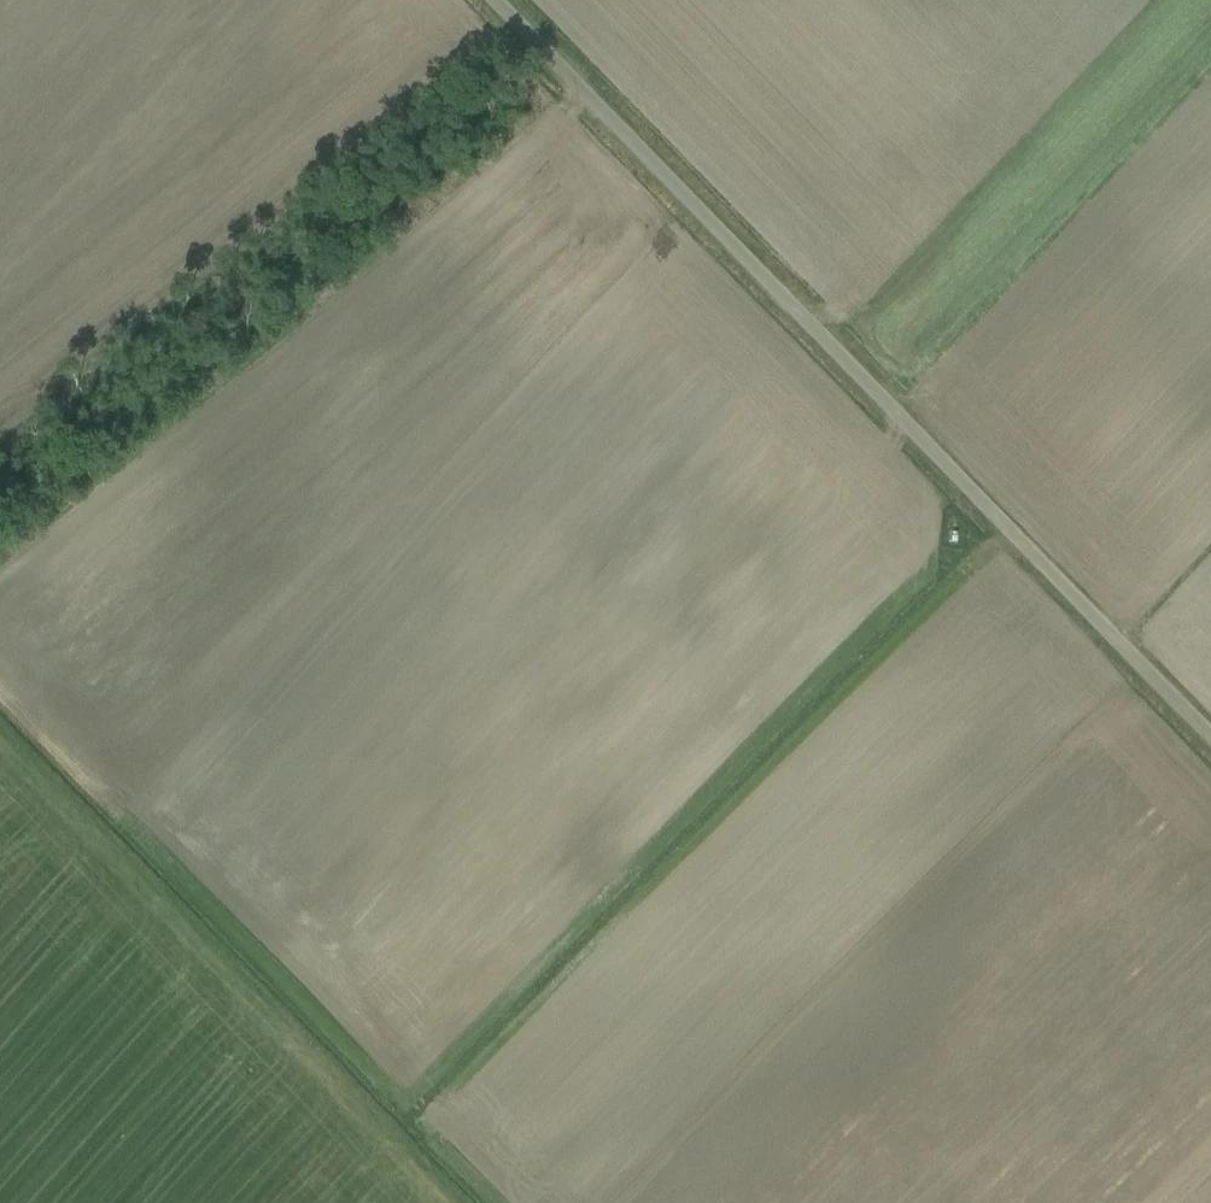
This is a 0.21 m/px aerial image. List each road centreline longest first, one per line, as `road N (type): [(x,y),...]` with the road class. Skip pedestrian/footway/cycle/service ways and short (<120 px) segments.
road 1 (unclassified): [(1210,739),(491,0)]

